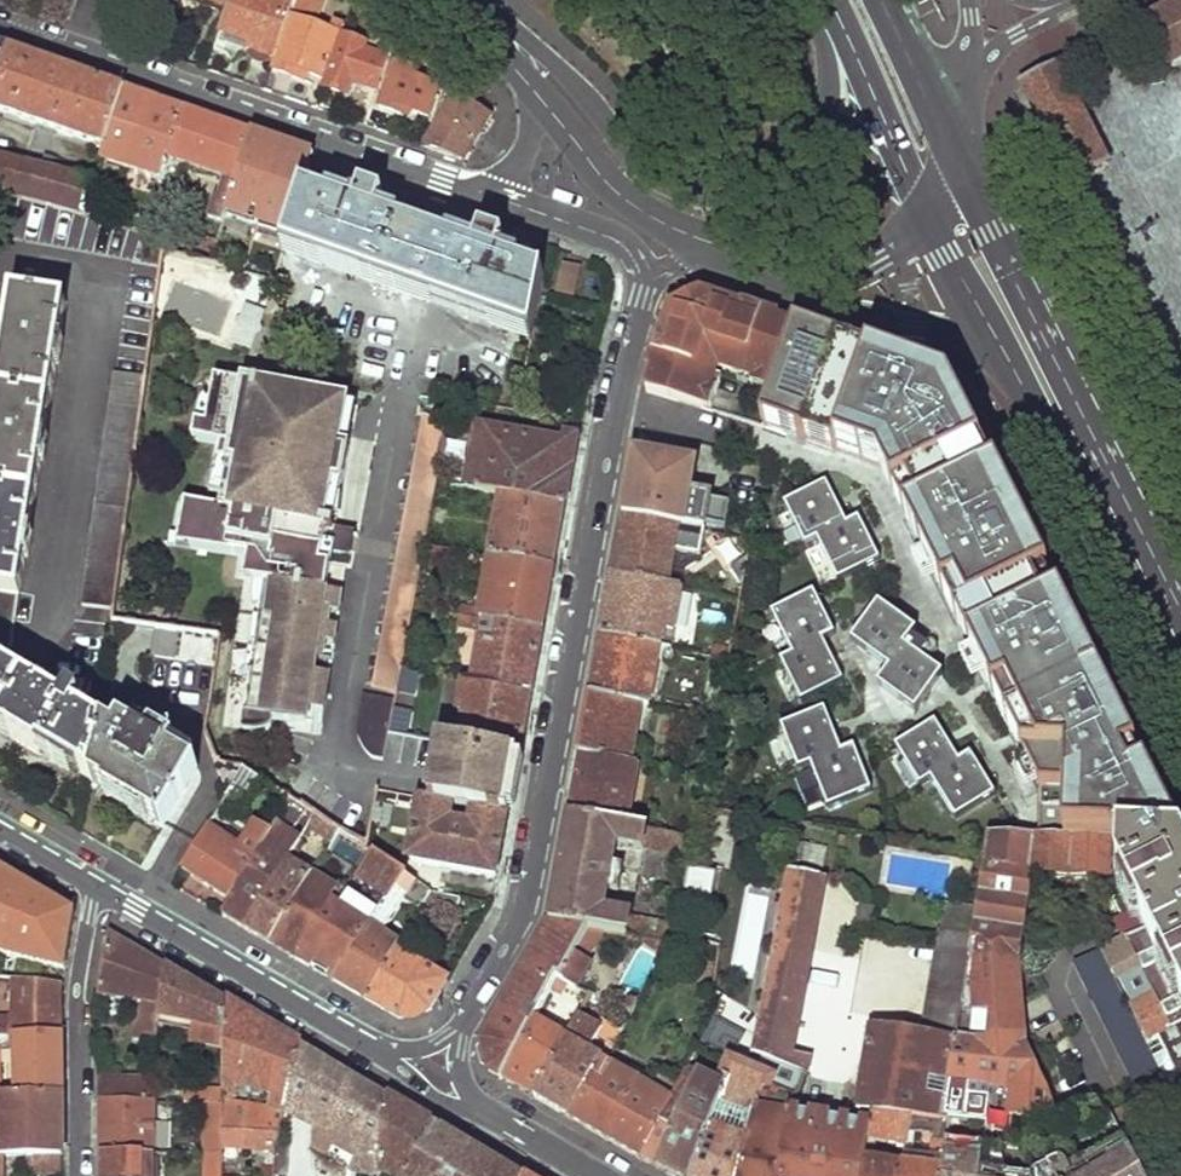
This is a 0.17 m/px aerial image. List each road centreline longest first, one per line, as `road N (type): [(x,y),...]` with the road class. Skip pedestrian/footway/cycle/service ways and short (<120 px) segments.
road 1 (residential): [(453,1038),(527,906),(612,433),(650,274)]
road 2 (tertiary): [(819,0),(813,22),(830,77),(815,130),(787,165),(741,182),(658,170),(632,152),(588,95),(481,15)]
road 3 (residential): [(505,200),(0,29)]
road 4 (primary): [(1180,589),(954,150)]
road 5 (primary): [(993,337),(1072,475),(1180,701)]
road 6 (residential): [(95,889),(381,1053)]
road 7 (residential): [(95,889),(76,993),(76,1175)]
road 8 (tertiary): [(531,82),(615,192),(710,256)]
road 9 (tertiary): [(766,276),(861,313),(993,337)]
road 10 (primary): [(829,0),(926,209)]
road 11 (tertiary): [(766,276),(824,279),(864,267),(926,209)]
road 12 (residential): [(650,274),(626,247),(505,200)]
road 13 (primary): [(926,209),(993,337)]
road 14 (primary): [(942,125),(879,0)]
road 15 (residential): [(476,1107),(595,1175)]
road 16 (residential): [(968,65),(1076,0)]
road 17 (residential): [(531,82),(531,118),(505,200)]

